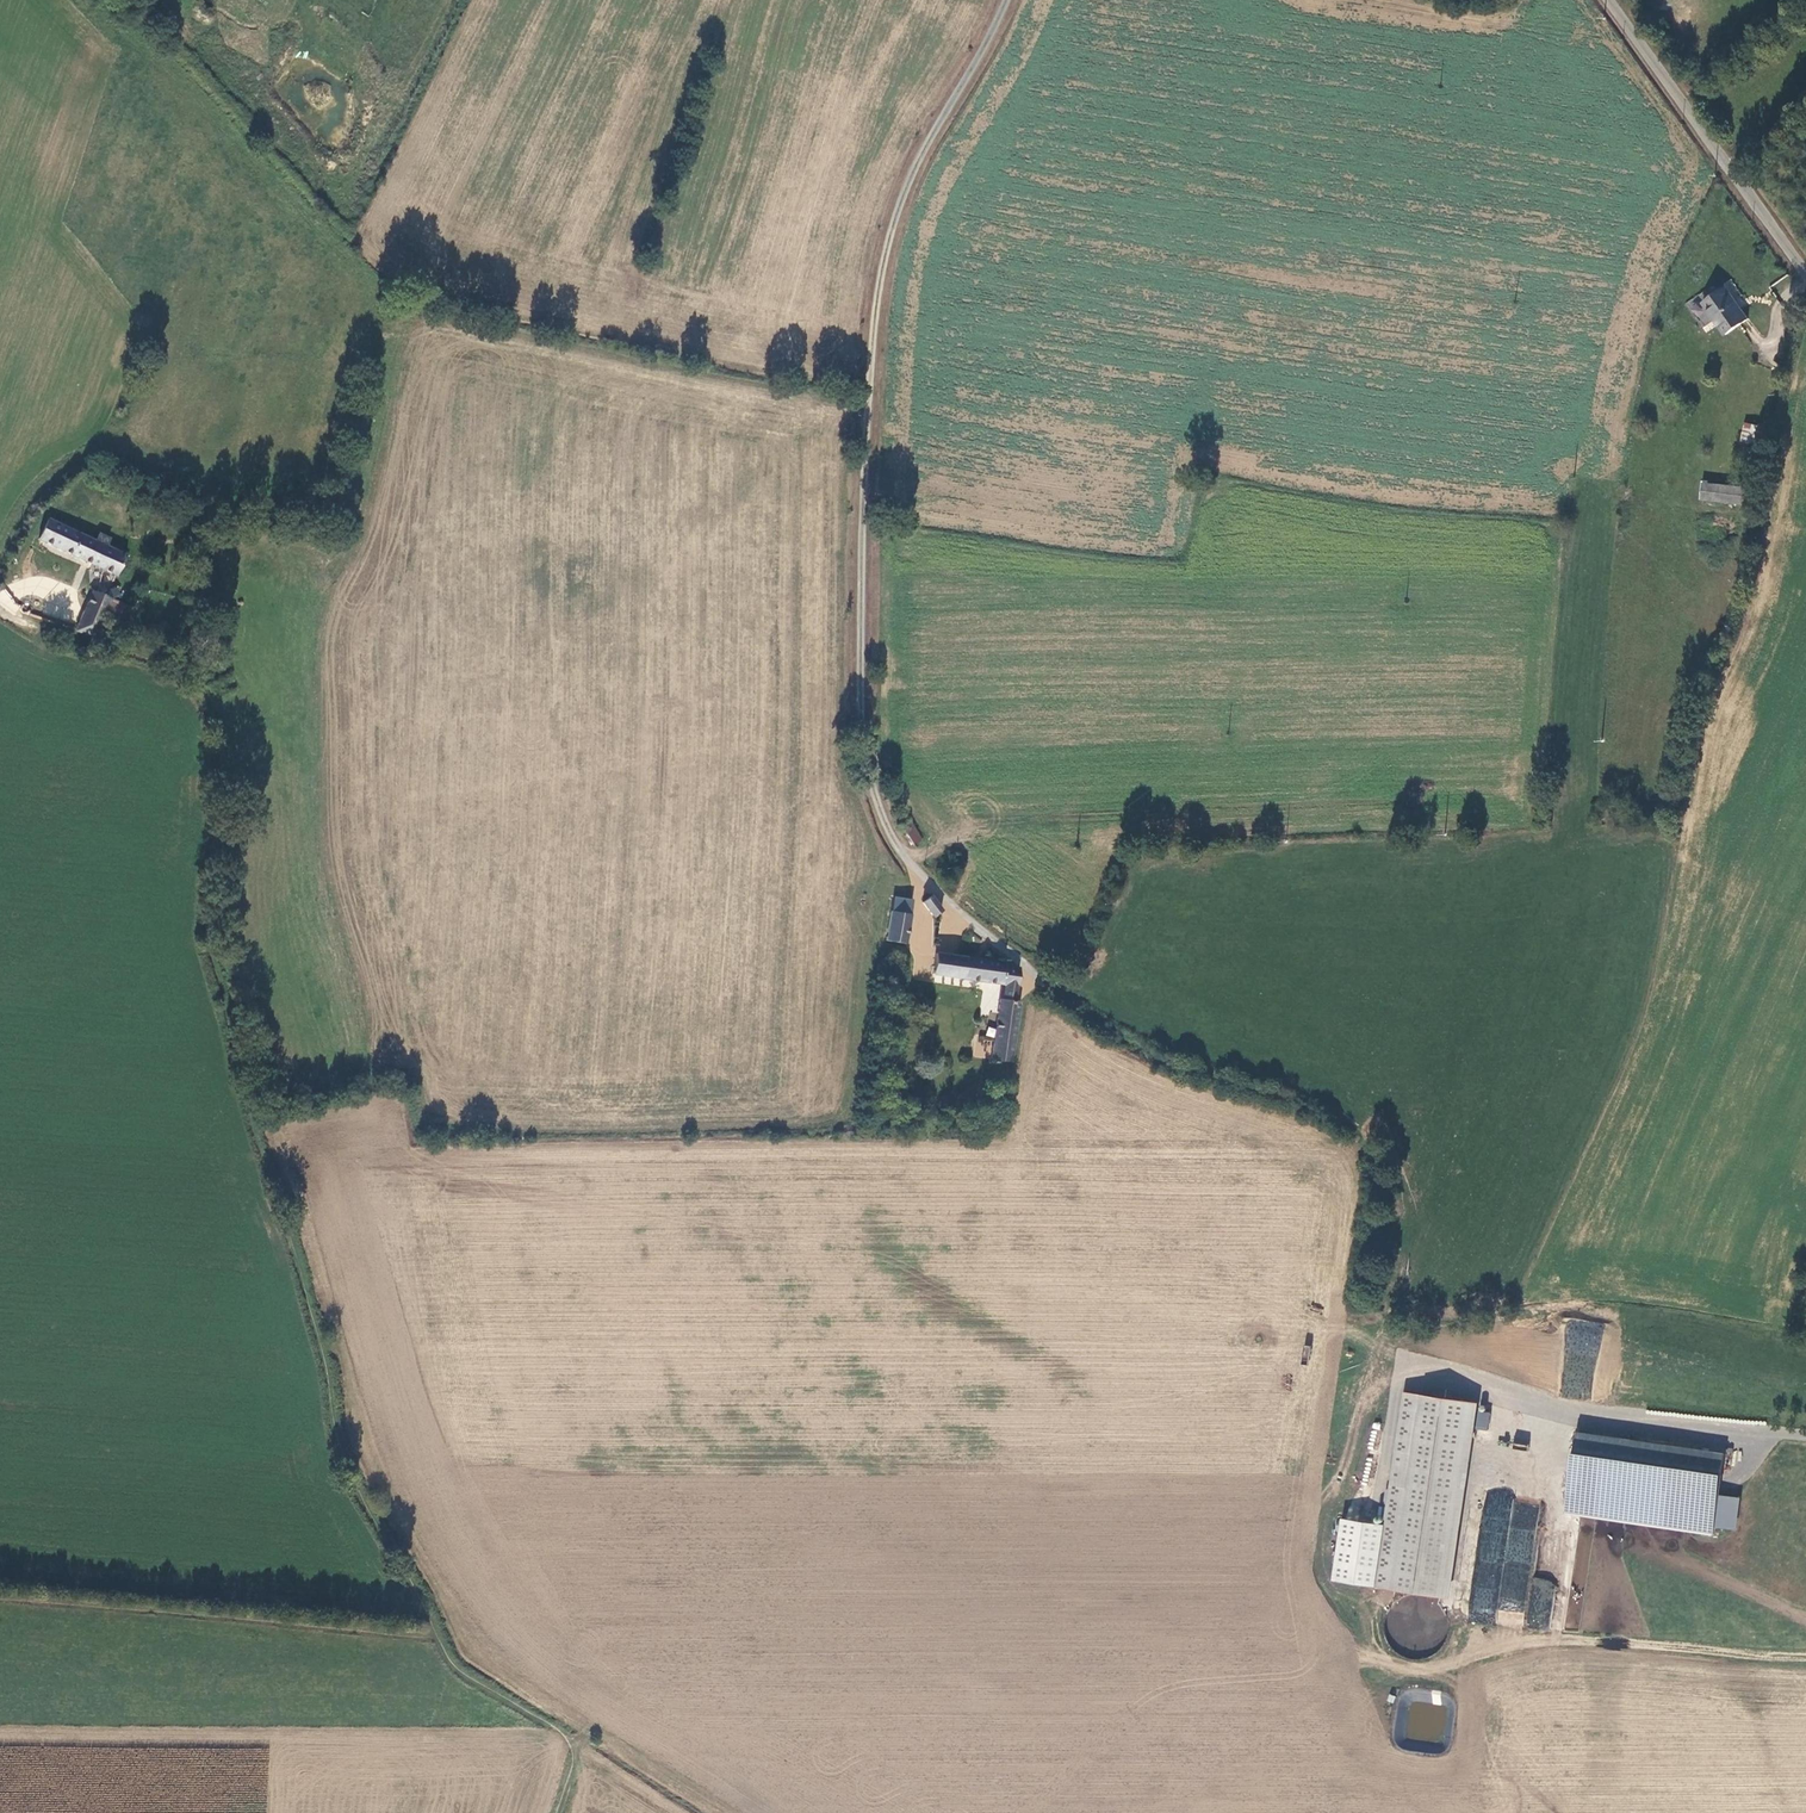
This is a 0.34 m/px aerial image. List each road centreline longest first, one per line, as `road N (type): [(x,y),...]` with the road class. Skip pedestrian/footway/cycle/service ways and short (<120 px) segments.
road 1 (track): [(0,612),(36,629),(188,667),(224,742),(208,938),(258,1135),(293,1223),(354,1482),(452,1660),(572,1742),(558,1812)]
road 2 (unclassified): [(1006,0),(910,178),(882,268),(868,401),(861,715),(874,790),(893,837),(939,893),(1027,973)]
road 3 (track): [(432,1624),(0,1594)]
road 4 (unclassified): [(1805,274),(1608,0)]

